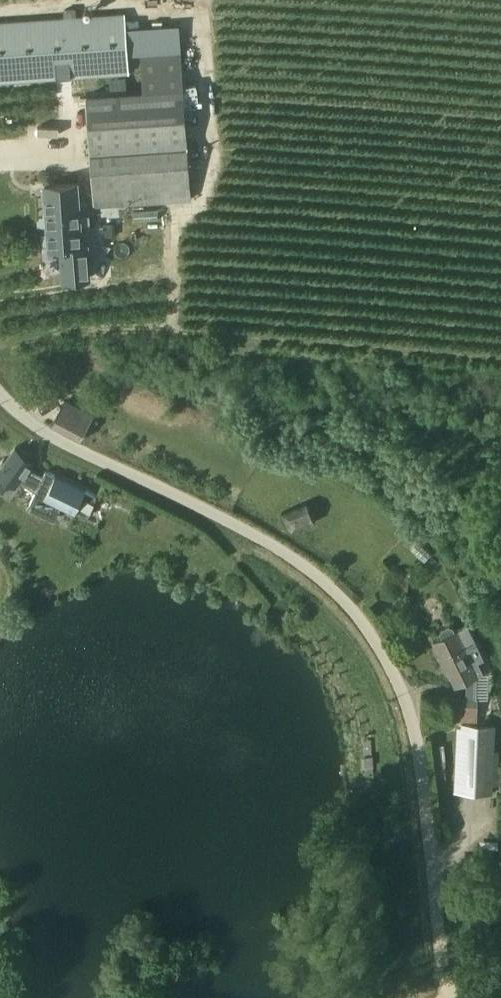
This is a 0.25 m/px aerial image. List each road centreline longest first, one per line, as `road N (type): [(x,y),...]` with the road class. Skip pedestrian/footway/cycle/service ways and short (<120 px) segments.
road 1 (track): [(0,394),(51,435),(285,554),(361,622),(407,705),(457,997)]

